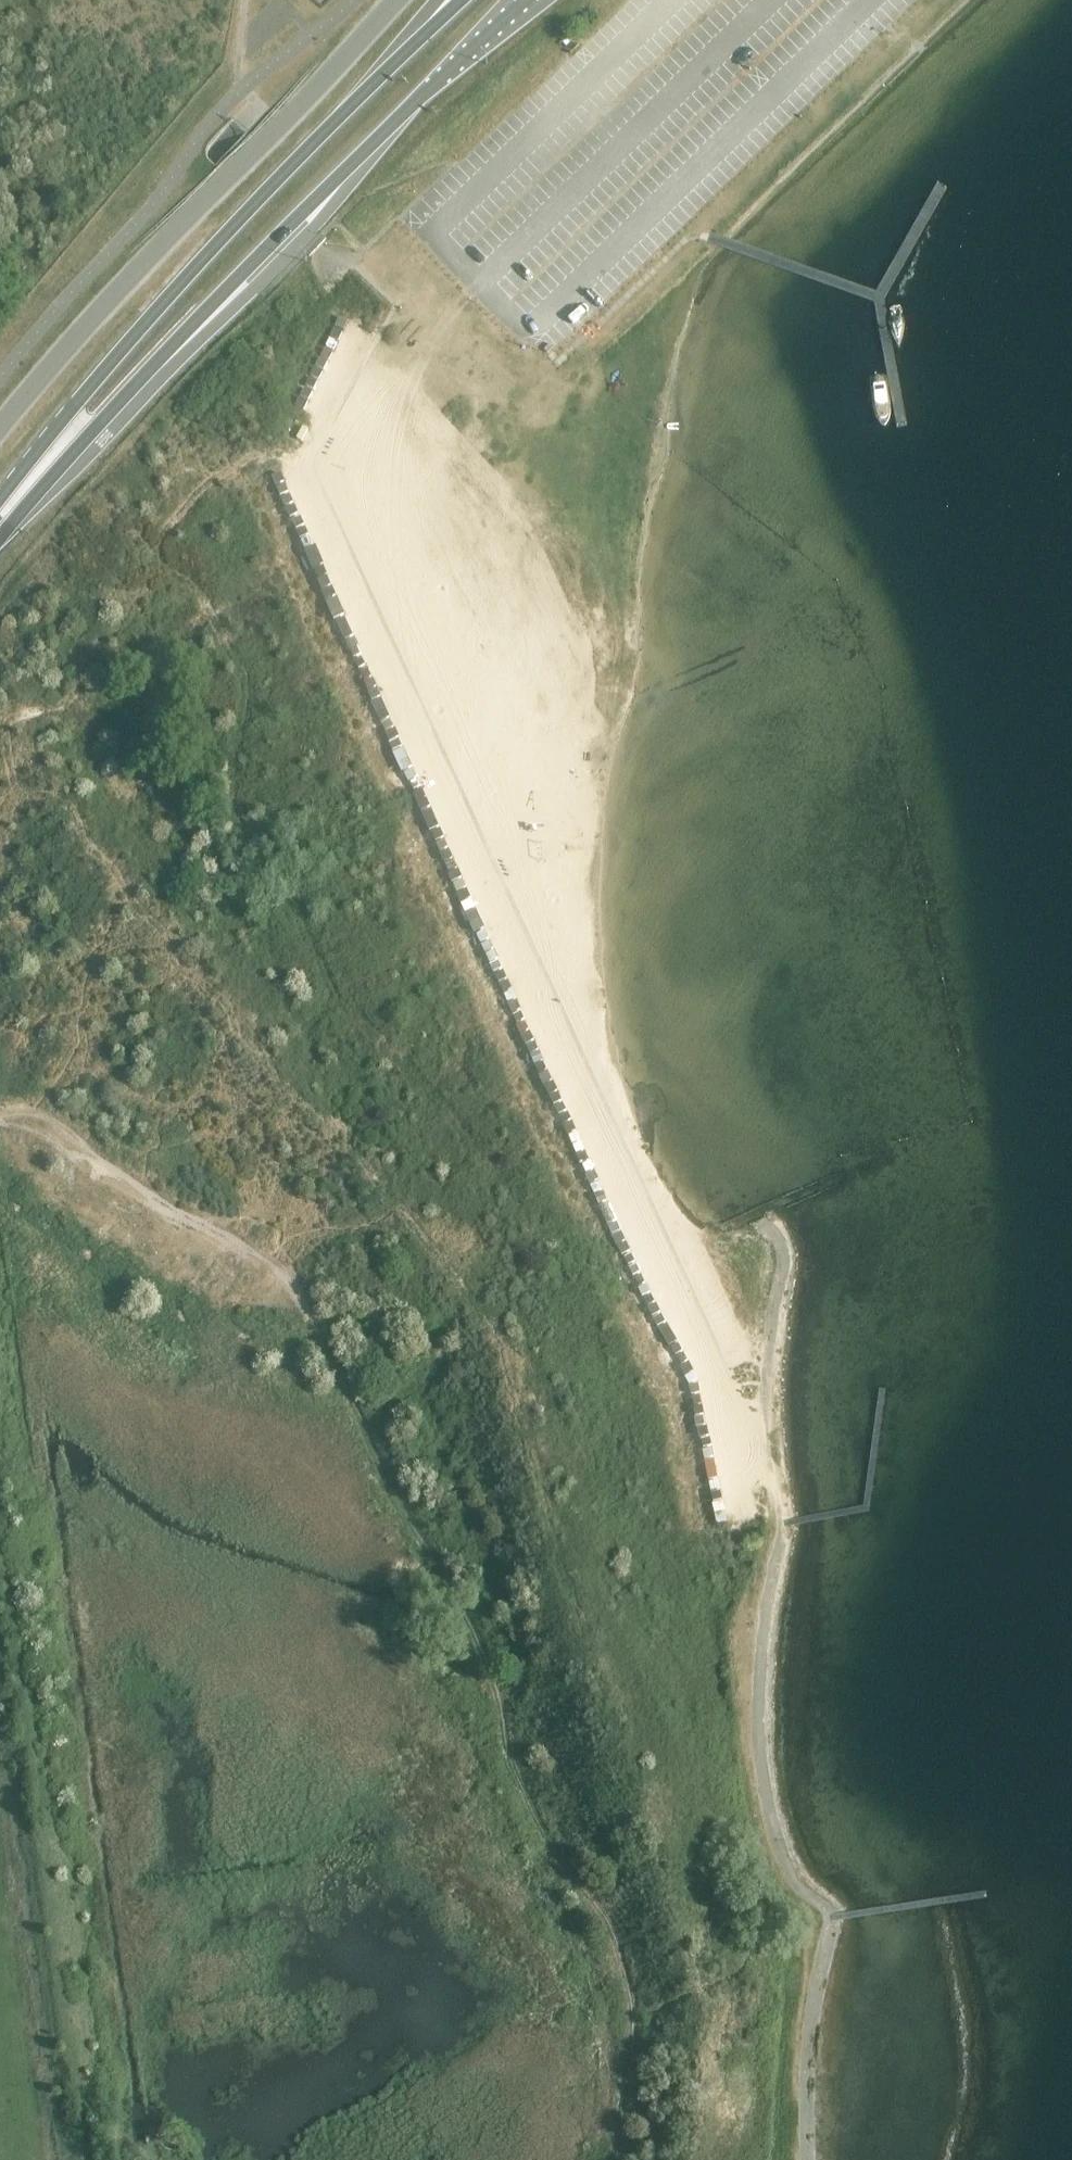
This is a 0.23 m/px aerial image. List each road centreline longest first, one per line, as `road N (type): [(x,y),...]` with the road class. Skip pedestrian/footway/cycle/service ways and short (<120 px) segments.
road 1 (primary): [(0,541),(131,392),(529,0)]
road 2 (primary): [(464,0),(274,182),(0,499)]
road 3 (unclassified): [(400,0),(0,426)]

